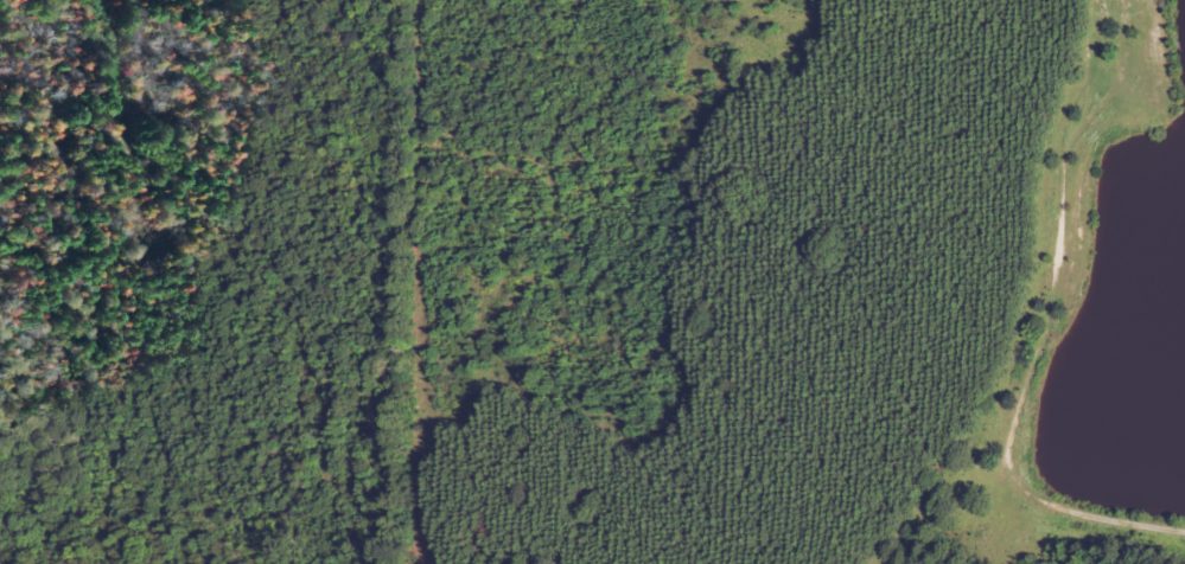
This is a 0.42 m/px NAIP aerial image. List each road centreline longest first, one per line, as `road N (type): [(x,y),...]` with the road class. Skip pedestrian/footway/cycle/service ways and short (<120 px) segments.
road 1 (residential): [(1184,529),(1050,508),(1014,479),(1006,448),(1057,230),(1062,156),(1117,78),(1123,0)]

